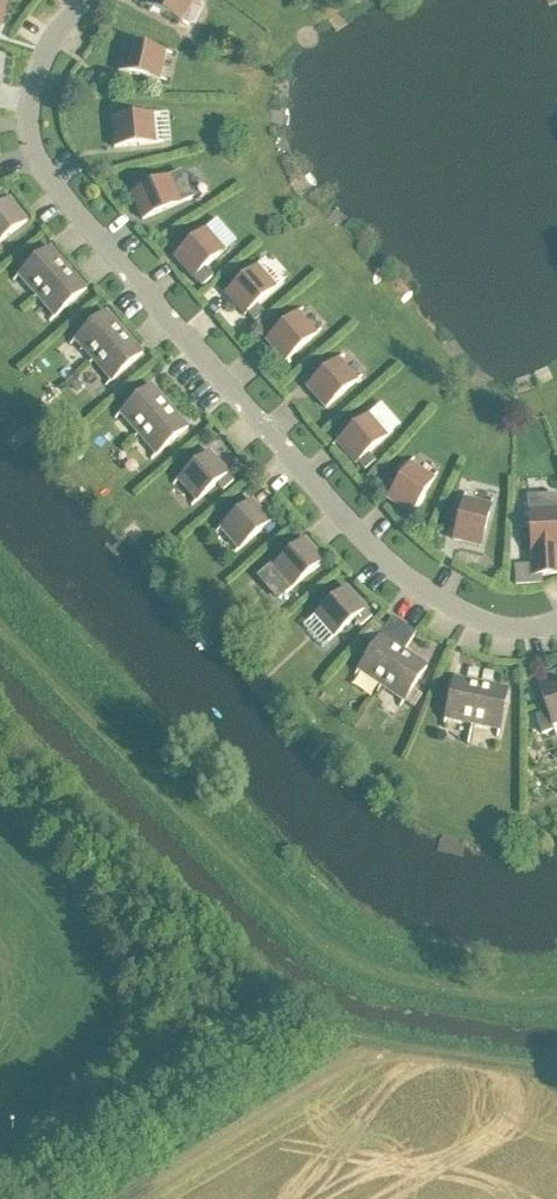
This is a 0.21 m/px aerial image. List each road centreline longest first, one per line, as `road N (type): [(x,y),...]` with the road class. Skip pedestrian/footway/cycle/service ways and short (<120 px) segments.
road 1 (residential): [(556,623),(486,629),(392,566),(38,164),(31,86),(50,46),(87,0)]

